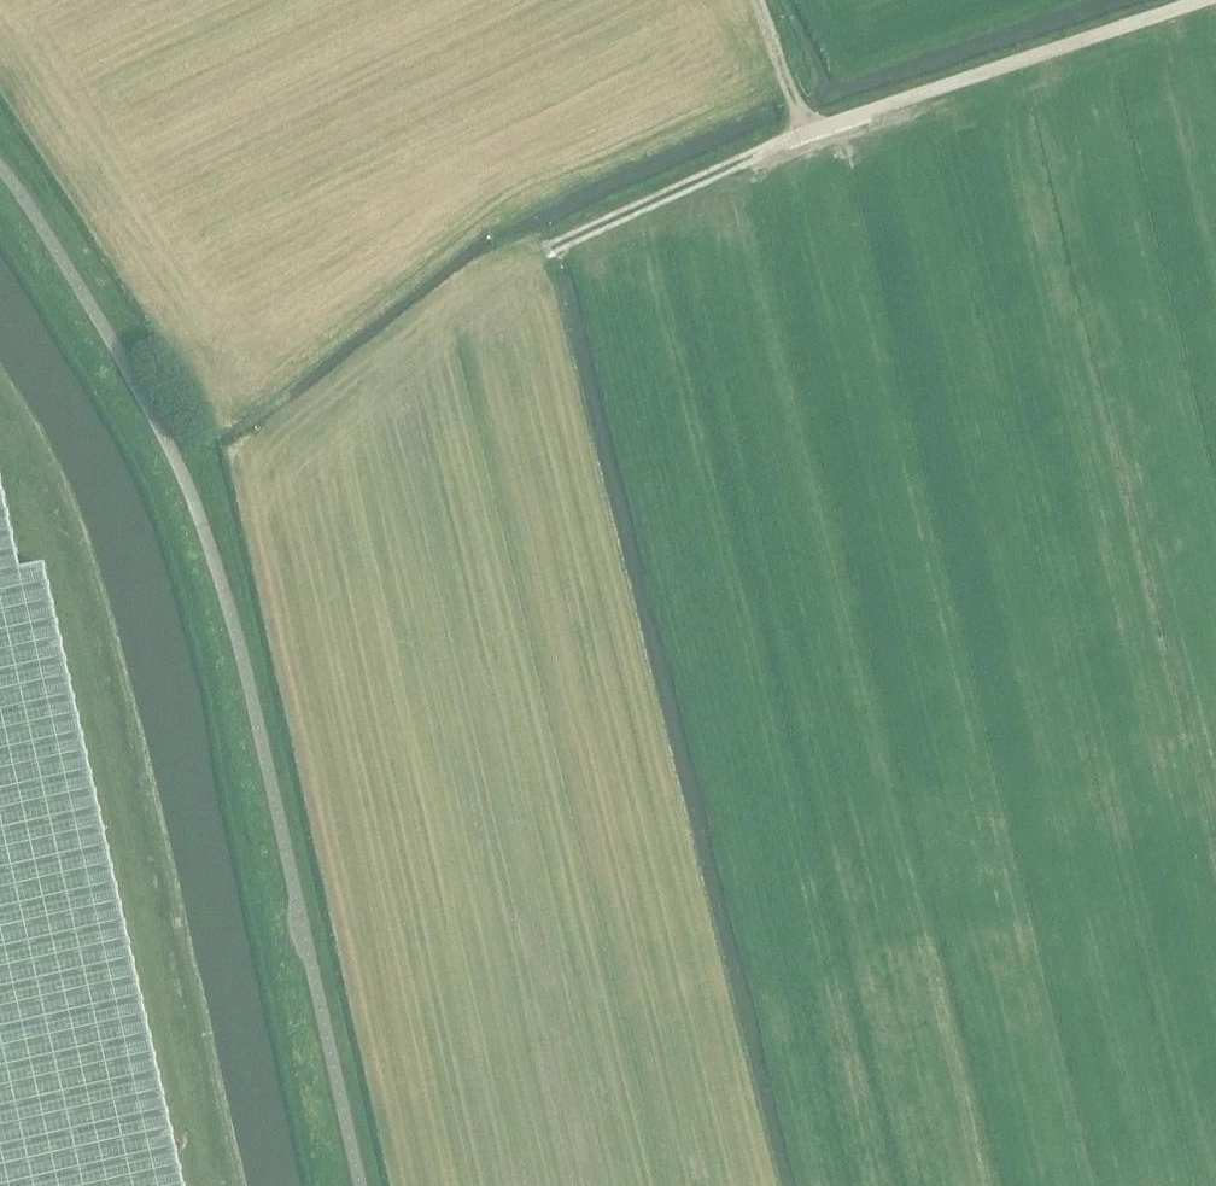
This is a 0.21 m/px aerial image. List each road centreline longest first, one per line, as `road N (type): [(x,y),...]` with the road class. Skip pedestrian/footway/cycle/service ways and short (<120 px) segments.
road 1 (track): [(811,134),(513,266),(556,374),(758,1185)]
road 2 (track): [(1209,0),(811,134)]
road 3 (track): [(811,134),(762,0)]

